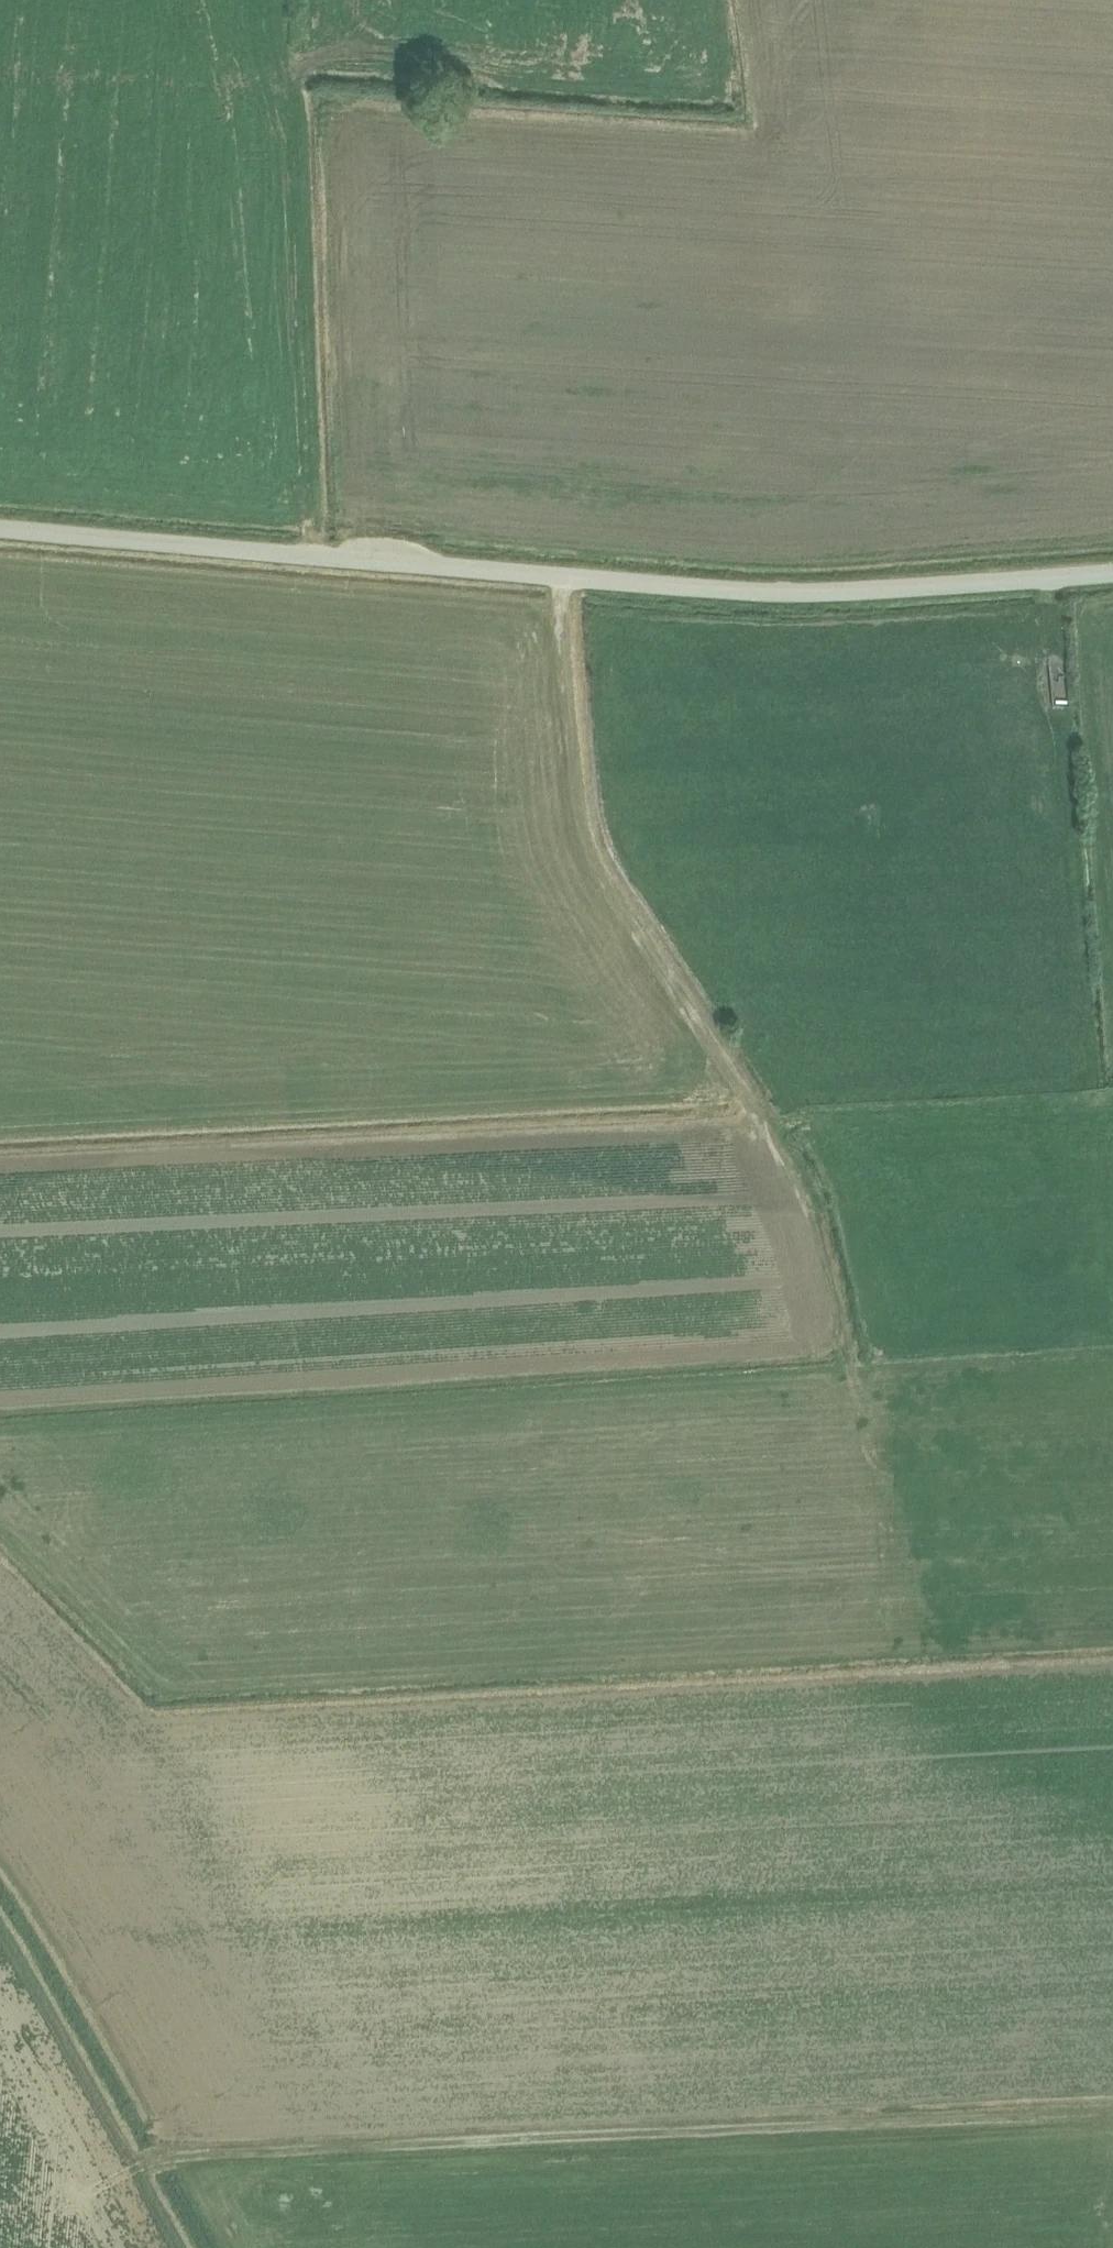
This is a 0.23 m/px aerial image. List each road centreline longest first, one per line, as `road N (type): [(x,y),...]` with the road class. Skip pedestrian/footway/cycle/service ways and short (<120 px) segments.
road 1 (unclassified): [(1112,574),(751,596),(0,531)]

